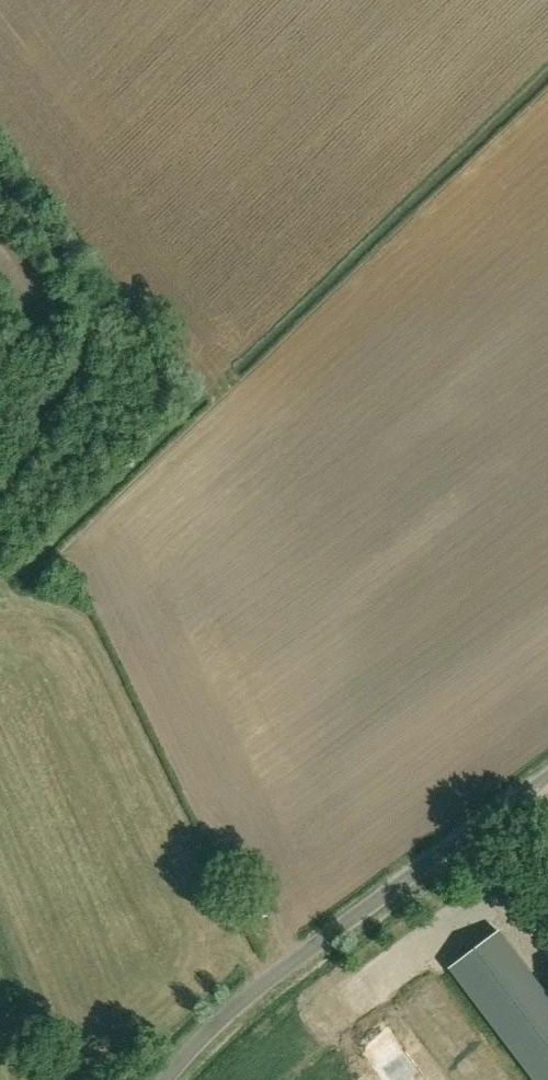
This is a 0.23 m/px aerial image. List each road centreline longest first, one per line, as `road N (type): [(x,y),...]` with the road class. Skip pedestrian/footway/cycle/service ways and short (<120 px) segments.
road 1 (unclassified): [(166,1079),(276,974),(547,778)]

